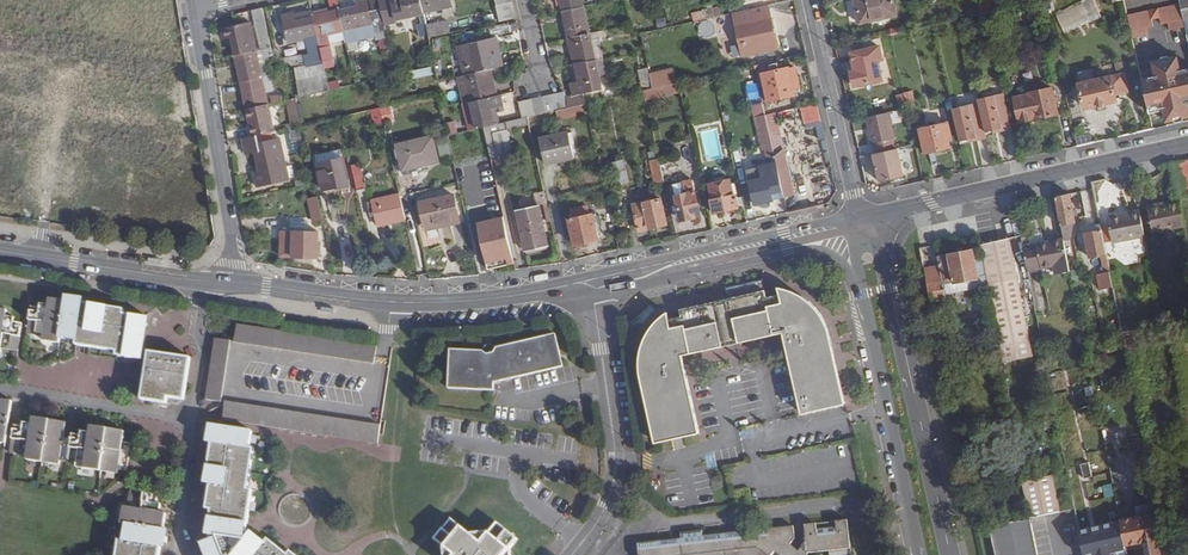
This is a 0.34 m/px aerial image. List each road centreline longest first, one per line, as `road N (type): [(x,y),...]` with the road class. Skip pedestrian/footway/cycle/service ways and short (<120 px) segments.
road 1 (secondary): [(232,283),(413,303),(592,284)]
road 2 (secondary): [(951,554),(882,253),(859,221)]
road 3 (secondary): [(859,221),(1187,145)]
road 4 (residential): [(572,554),(607,505),(615,462),(592,284)]
road 5 (secondary): [(859,281),(918,554)]
road 6 (residential): [(232,283),(195,8)]
road 7 (residential): [(810,0),(859,221)]
road 8 (secondary): [(0,252),(207,281)]
road 9 (residential): [(0,389),(195,420)]
road 10 (residential): [(686,262),(747,263),(815,251),(859,281)]
road 11 (secondary): [(686,262),(859,221)]
road 12 (residential): [(195,420),(207,281)]
road 13 (residential): [(176,554),(195,420)]

